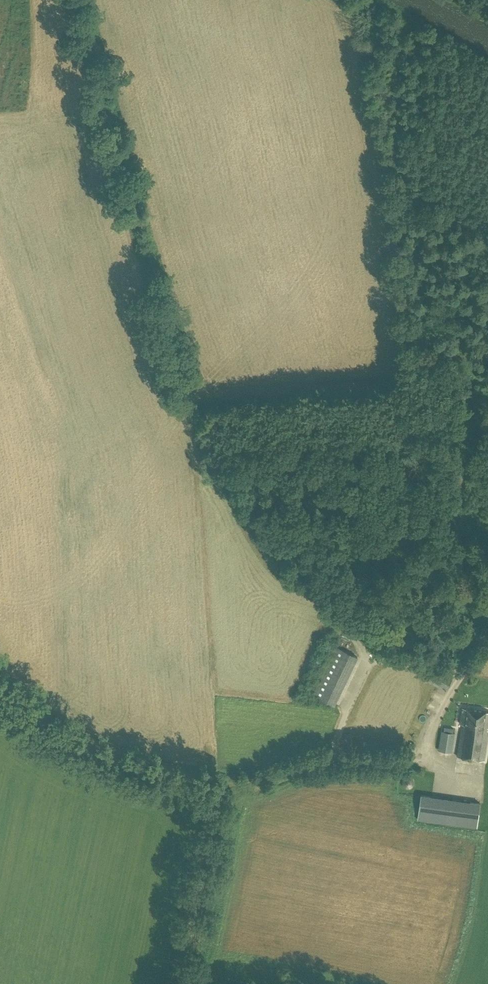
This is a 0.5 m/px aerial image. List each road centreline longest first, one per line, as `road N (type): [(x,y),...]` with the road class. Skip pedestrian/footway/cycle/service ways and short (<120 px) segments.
road 1 (track): [(0,694),(108,760),(217,786),(174,983)]
road 2 (track): [(462,677),(417,755),(338,760),(217,786)]

